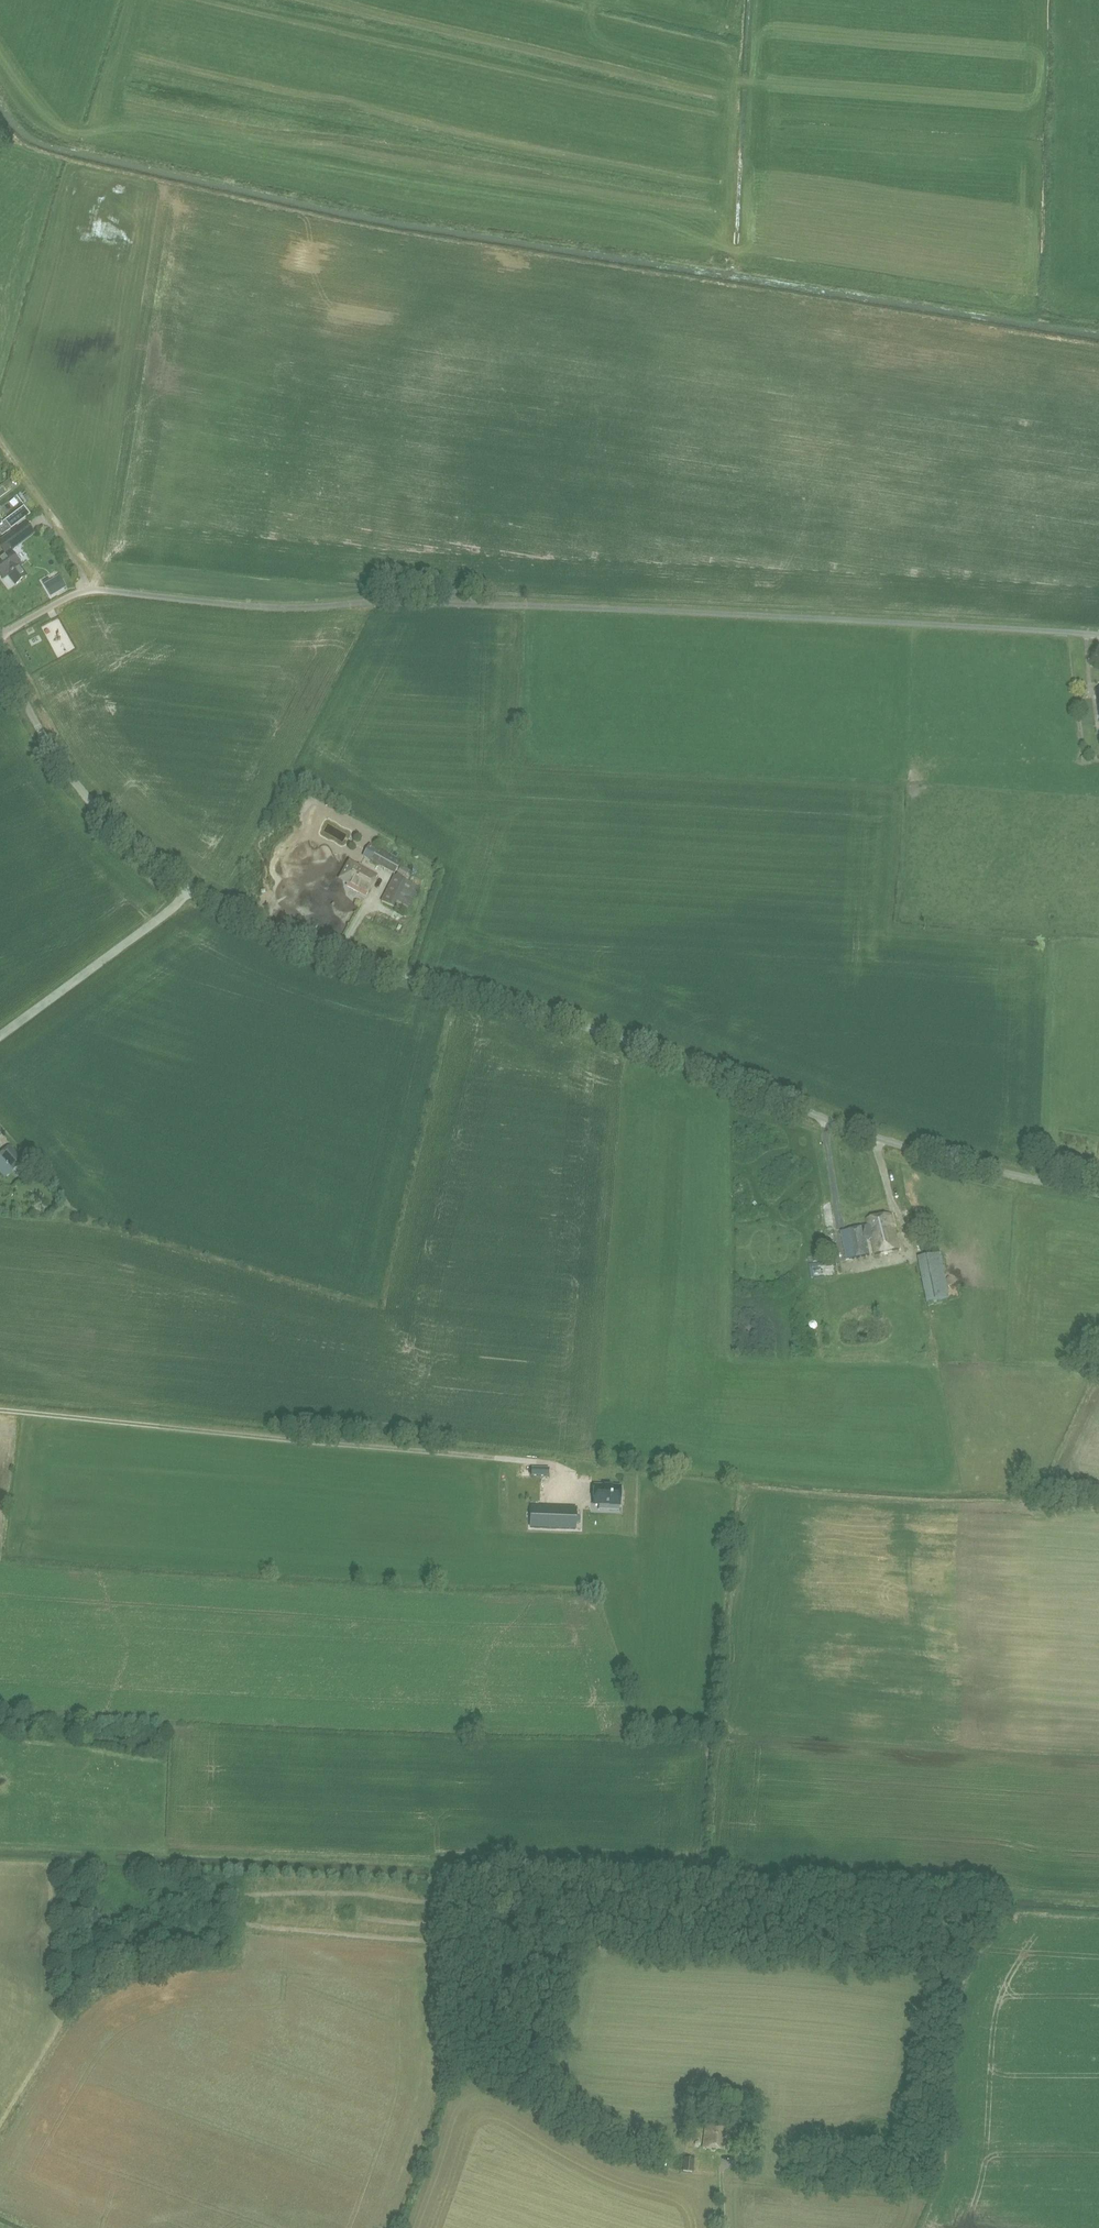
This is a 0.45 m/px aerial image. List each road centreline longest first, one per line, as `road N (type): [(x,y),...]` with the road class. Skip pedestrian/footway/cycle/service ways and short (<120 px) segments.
road 1 (unclassified): [(1098,1196),(867,1135),(639,1044),(283,938),(194,887),(104,816),(53,754),(0,649)]
road 2 (residential): [(1098,635),(389,601),(269,608),(97,589),(76,592),(0,635)]

